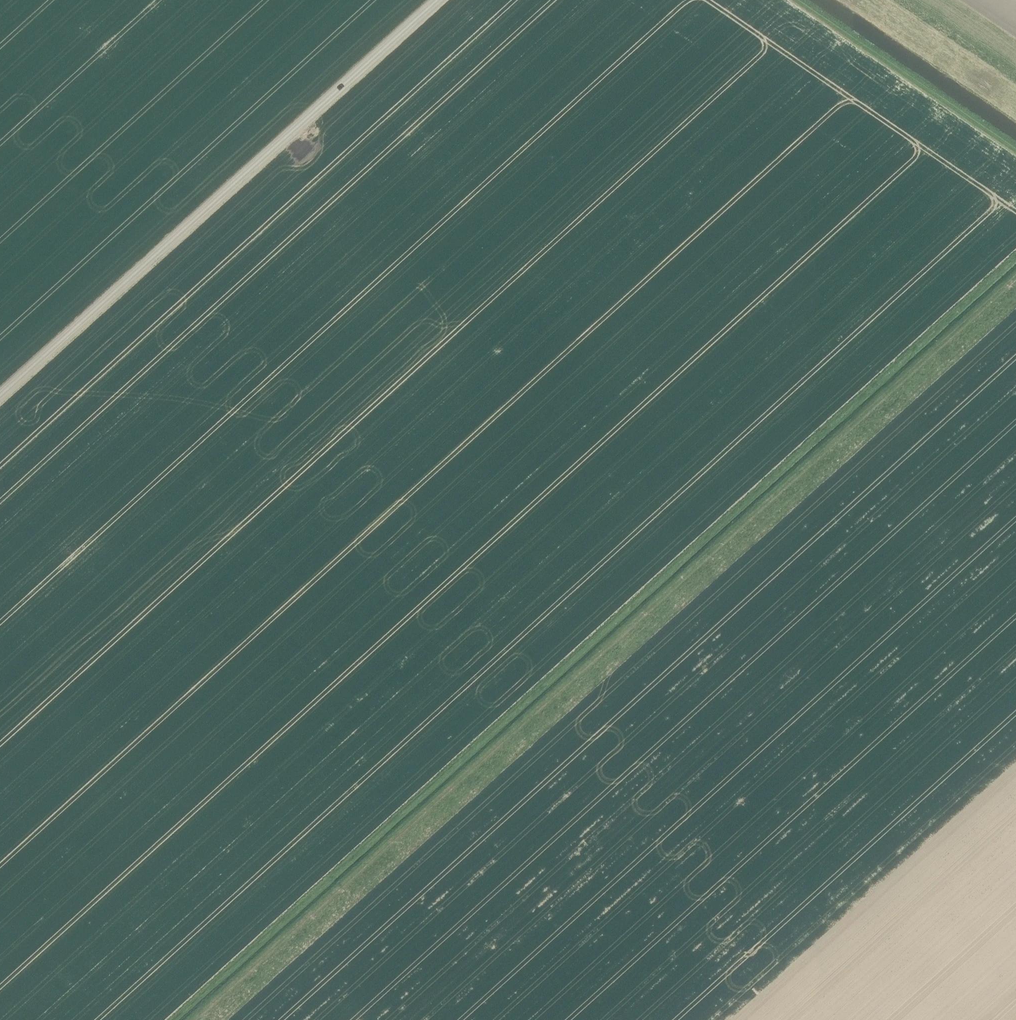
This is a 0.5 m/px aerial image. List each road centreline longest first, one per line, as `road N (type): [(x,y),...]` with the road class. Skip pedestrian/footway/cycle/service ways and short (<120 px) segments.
road 1 (unclassified): [(0,399),(439,0)]

